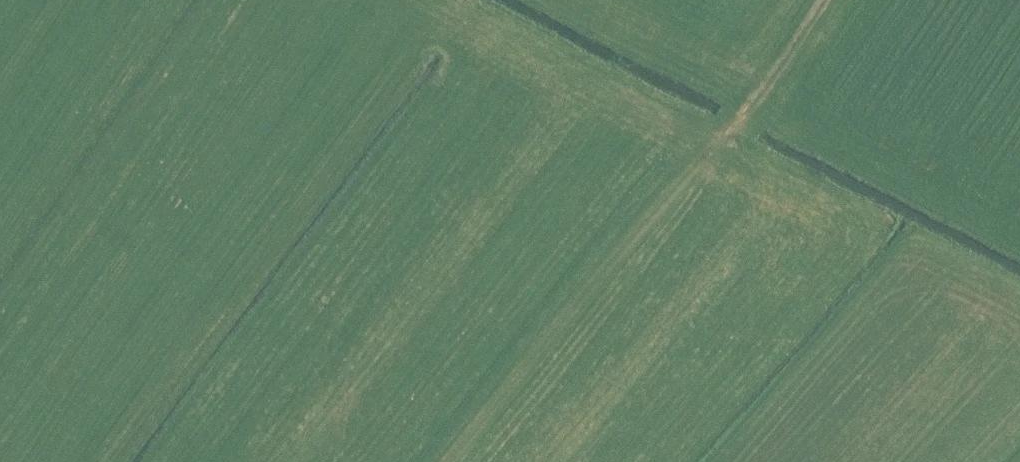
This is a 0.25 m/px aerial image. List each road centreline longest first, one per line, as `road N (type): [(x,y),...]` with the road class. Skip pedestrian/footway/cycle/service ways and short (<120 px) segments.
road 1 (track): [(439,461),(724,130),(817,0)]

